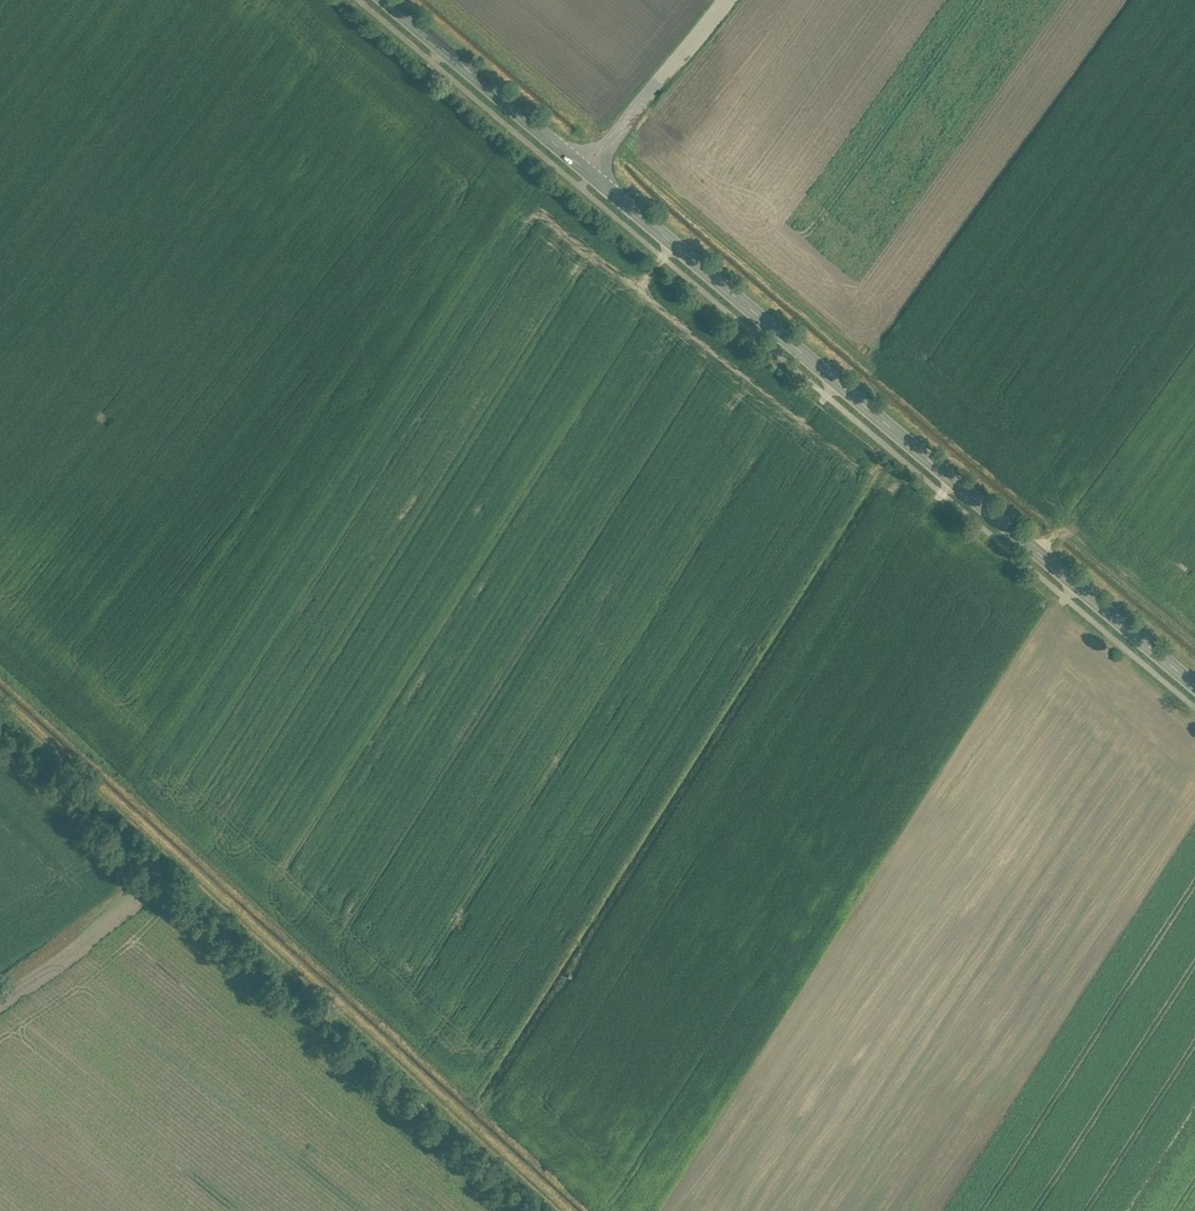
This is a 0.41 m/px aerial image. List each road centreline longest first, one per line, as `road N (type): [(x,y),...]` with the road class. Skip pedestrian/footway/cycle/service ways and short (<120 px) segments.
road 1 (secondary): [(1194,684),(591,174)]
road 2 (secondary): [(591,174),(385,0)]
road 3 (unclassified): [(591,174),(718,0)]

